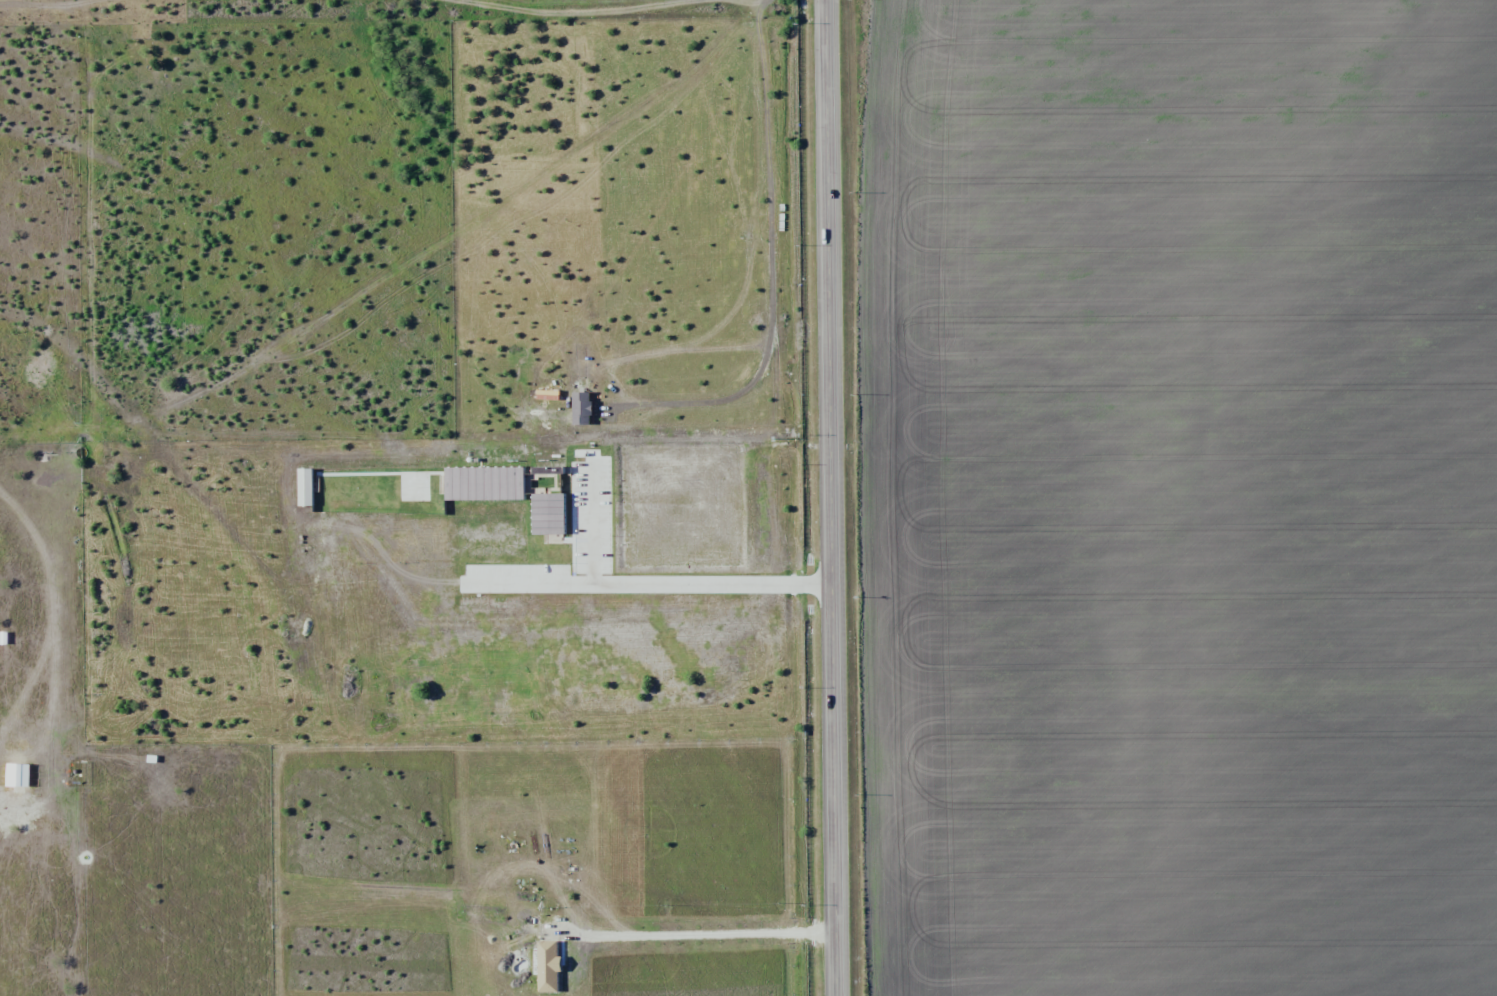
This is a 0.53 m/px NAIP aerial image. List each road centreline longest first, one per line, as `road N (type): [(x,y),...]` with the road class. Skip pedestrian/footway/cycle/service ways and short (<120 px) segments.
road 1 (secondary): [(837,995),(829,0)]

